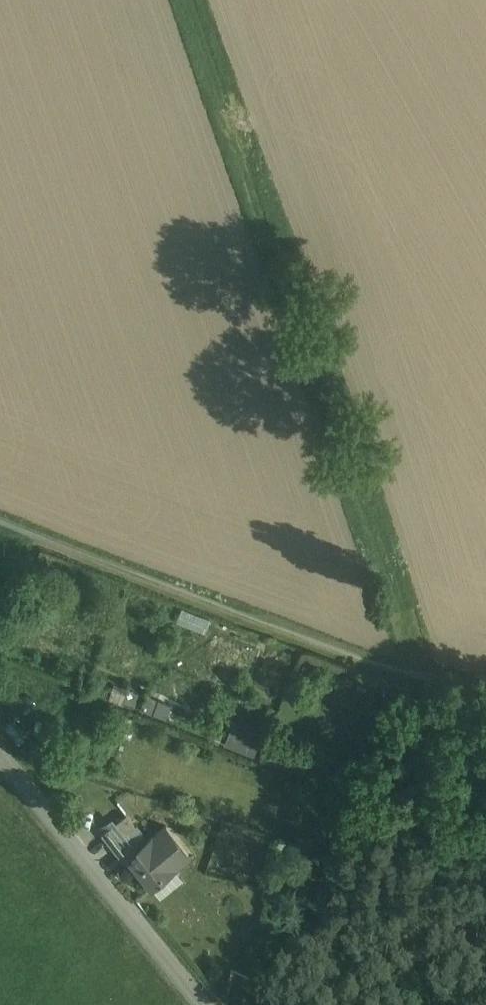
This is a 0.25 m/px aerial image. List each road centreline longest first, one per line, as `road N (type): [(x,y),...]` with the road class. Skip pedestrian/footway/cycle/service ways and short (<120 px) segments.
road 1 (residential): [(0,752),(203,1004)]

